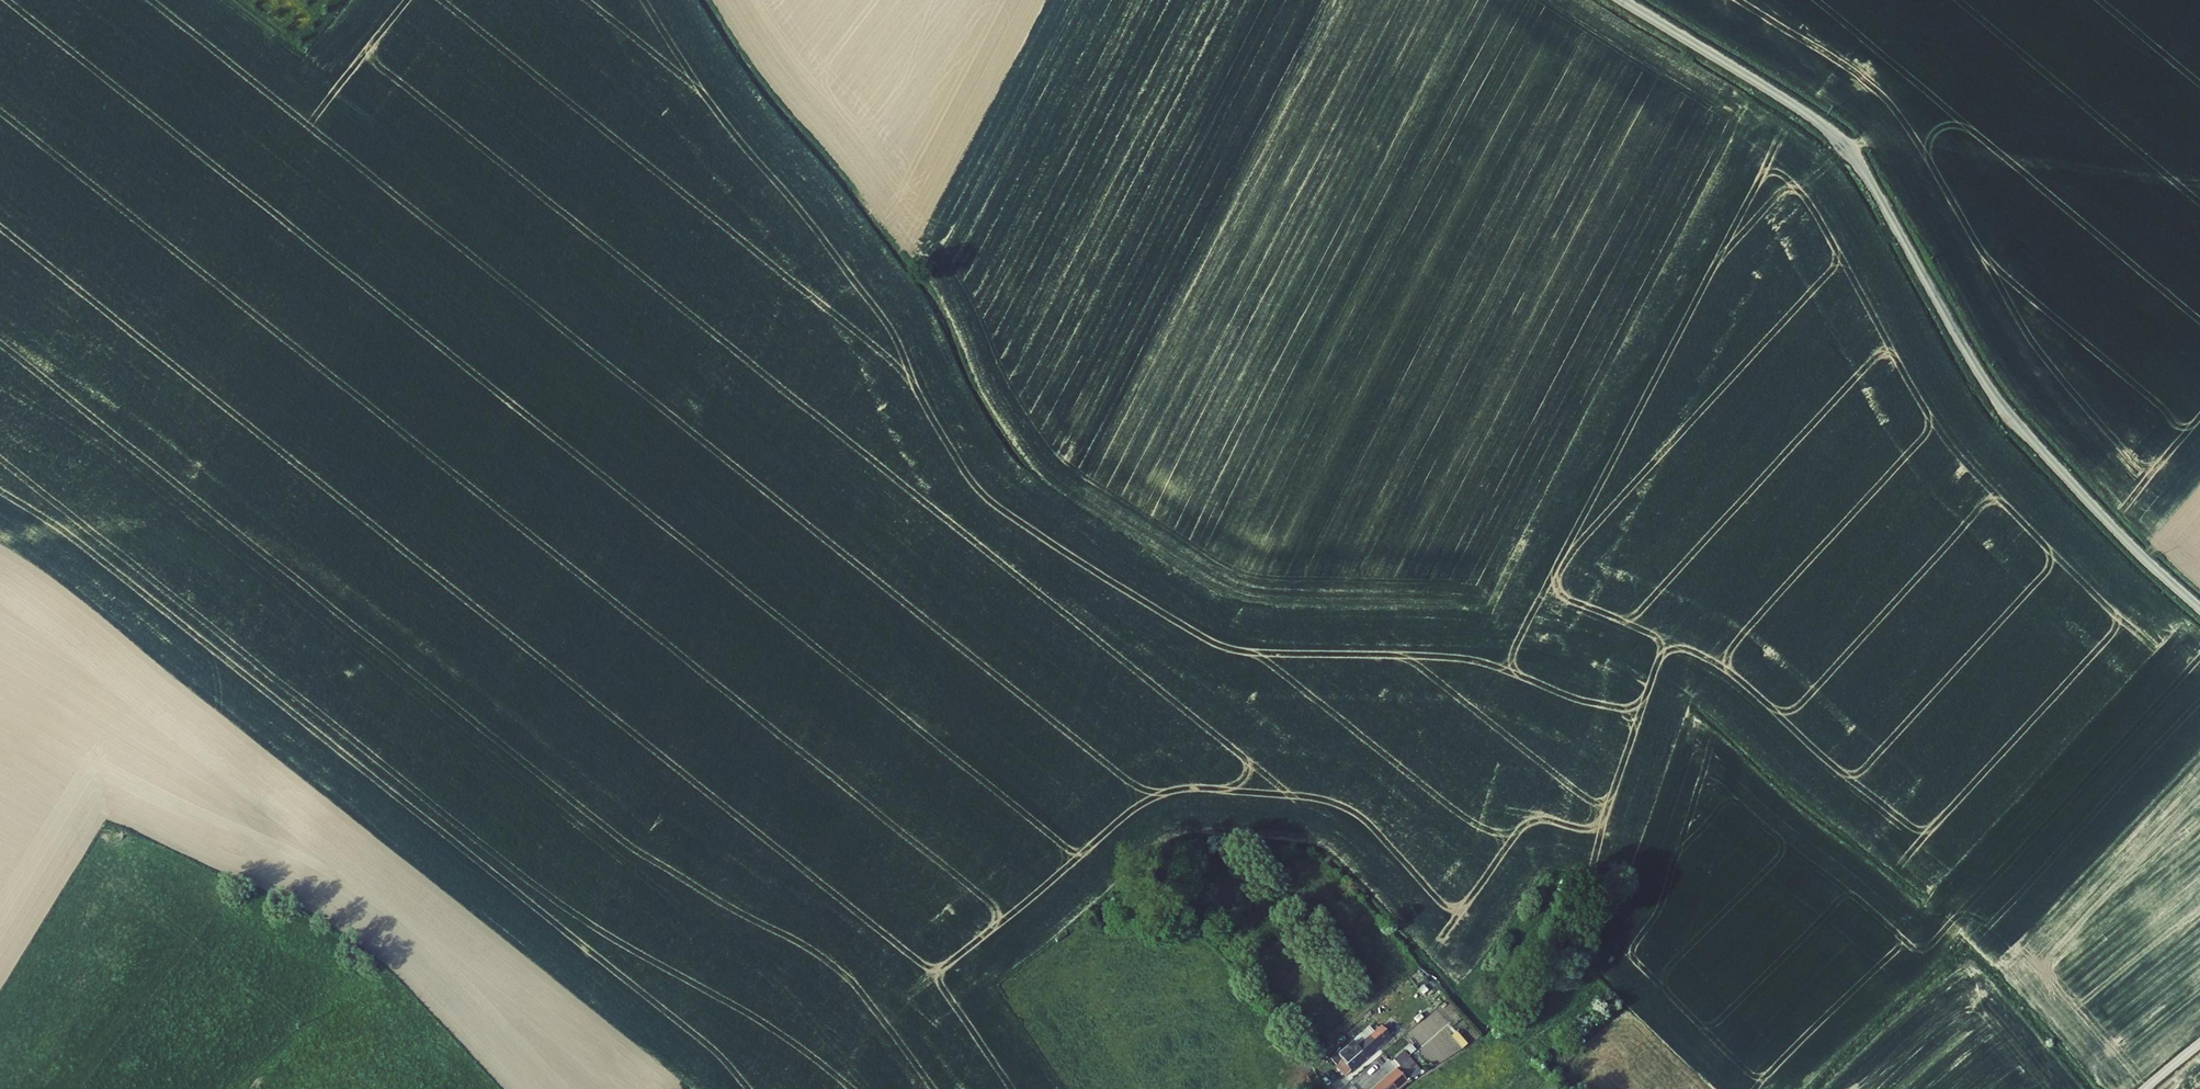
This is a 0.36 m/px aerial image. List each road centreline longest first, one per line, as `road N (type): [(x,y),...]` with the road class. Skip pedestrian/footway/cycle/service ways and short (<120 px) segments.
road 1 (unclassified): [(1622,0),(1846,144),(1995,395),(2125,540),(2199,608)]
road 2 (track): [(0,538),(247,525),(529,722)]
road 3 (track): [(1846,144),(1948,144),(2199,241)]

